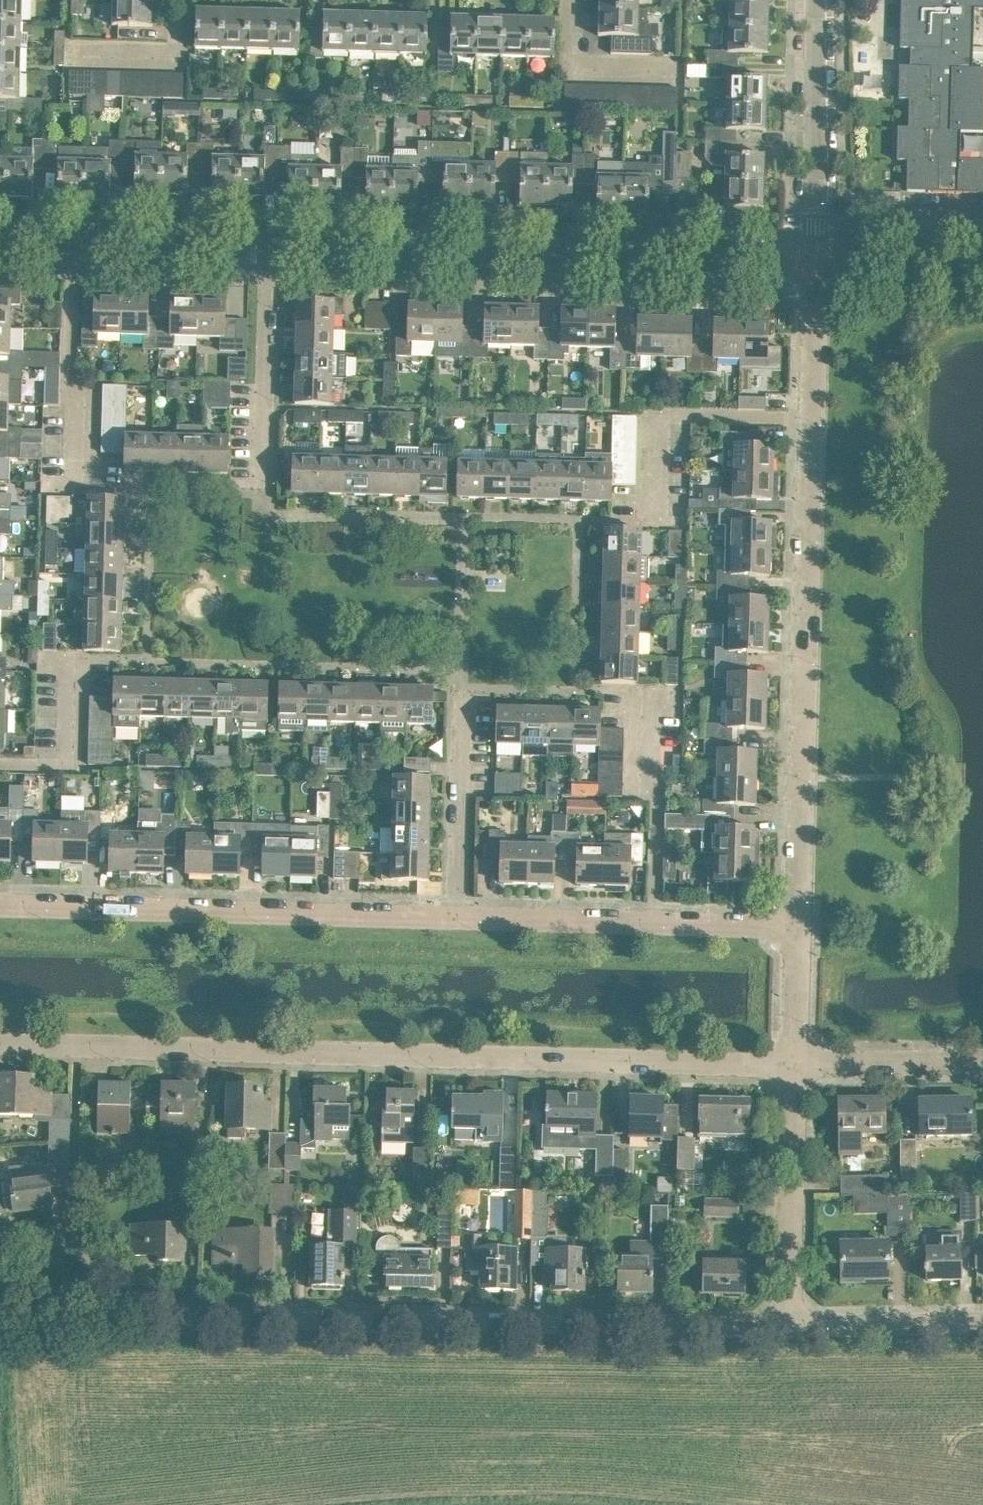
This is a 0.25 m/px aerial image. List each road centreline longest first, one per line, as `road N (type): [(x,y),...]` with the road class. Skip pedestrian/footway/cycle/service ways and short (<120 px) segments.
road 1 (residential): [(0,1242),(58,1235),(180,1317),(788,1328)]
road 2 (residential): [(795,1064),(0,1044)]
road 3 (tertiary): [(815,267),(270,253)]
road 4 (residential): [(799,926),(812,421)]
road 5 (residential): [(456,918),(0,905)]
road 6 (residential): [(799,926),(456,918)]
road 7 (residential): [(815,267),(816,0)]
road 8 (residential): [(788,1328),(795,1064)]
road 9 (residential): [(653,523),(655,417),(812,421)]
road 10 (residential): [(83,490),(85,396),(70,378),(71,248)]
road 11 (residential): [(264,488),(270,253)]
road 12 (residential): [(456,918),(461,694)]
road 13 (tertiary): [(270,253),(71,248)]
road 14 (residential): [(788,1328),(982,1325)]
road 15 (residential): [(795,1064),(982,1061)]
road 16 (residential): [(0,765),(71,768),(73,659)]
road 17 (tertiary): [(982,272),(815,267)]
road 18 (residential): [(812,421),(815,267)]
road 19 (residential): [(795,1064),(799,926)]

